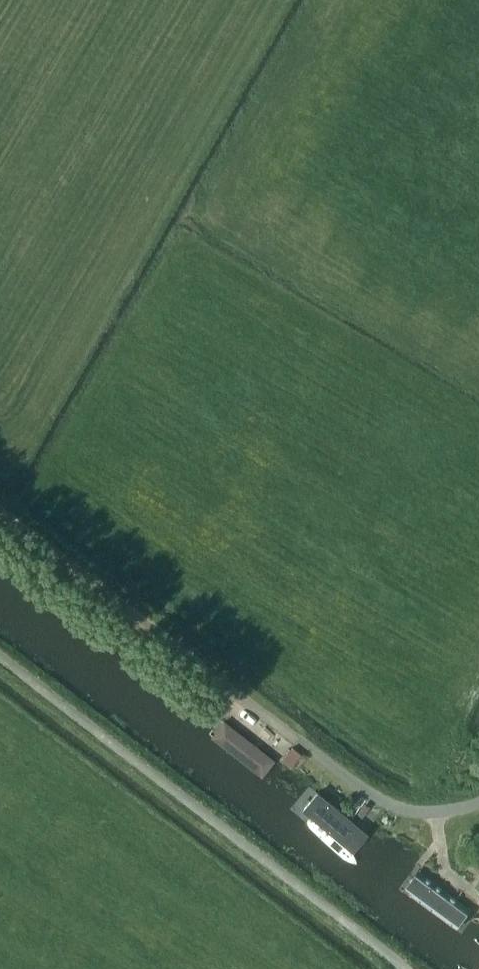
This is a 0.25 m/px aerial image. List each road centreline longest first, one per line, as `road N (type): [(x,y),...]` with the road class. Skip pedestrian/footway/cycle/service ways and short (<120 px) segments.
road 1 (unclassified): [(478,804),(417,813),(374,798),(0,511)]

